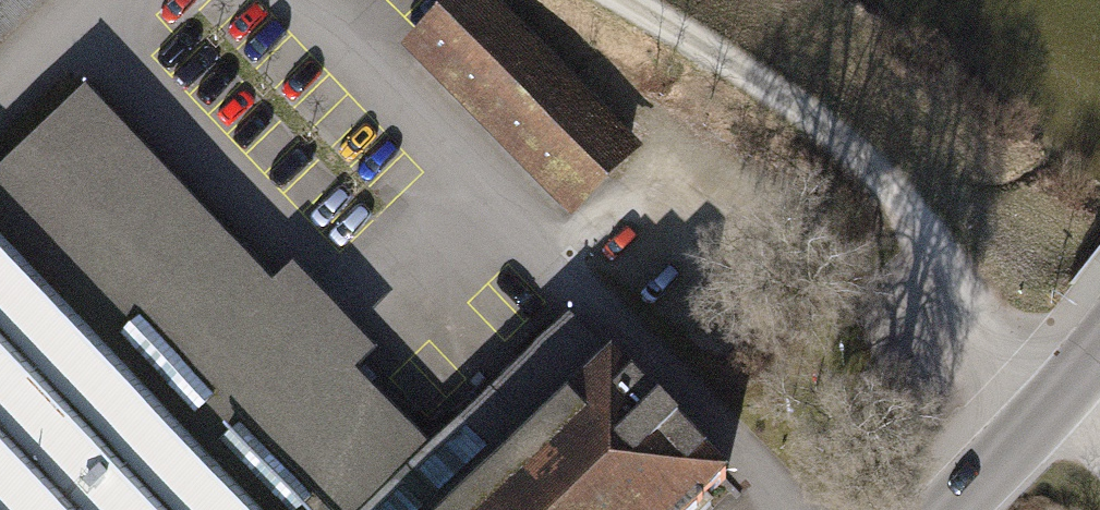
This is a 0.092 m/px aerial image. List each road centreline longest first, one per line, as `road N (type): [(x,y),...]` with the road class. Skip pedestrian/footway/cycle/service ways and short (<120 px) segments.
road 1 (residential): [(794,509),(251,0)]
road 2 (track): [(620,0),(859,155)]
road 3 (tertiary): [(943,509),(1051,407),(1099,348)]

